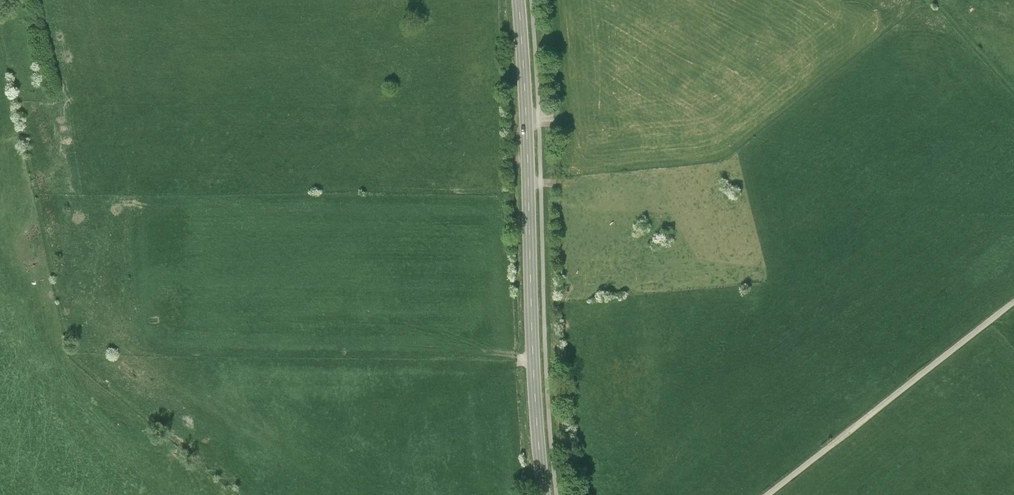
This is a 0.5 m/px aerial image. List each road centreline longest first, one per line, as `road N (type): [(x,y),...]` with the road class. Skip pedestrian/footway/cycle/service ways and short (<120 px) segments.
road 1 (tertiary): [(519,0),(544,494)]
road 2 (track): [(1013,303),(767,494)]

